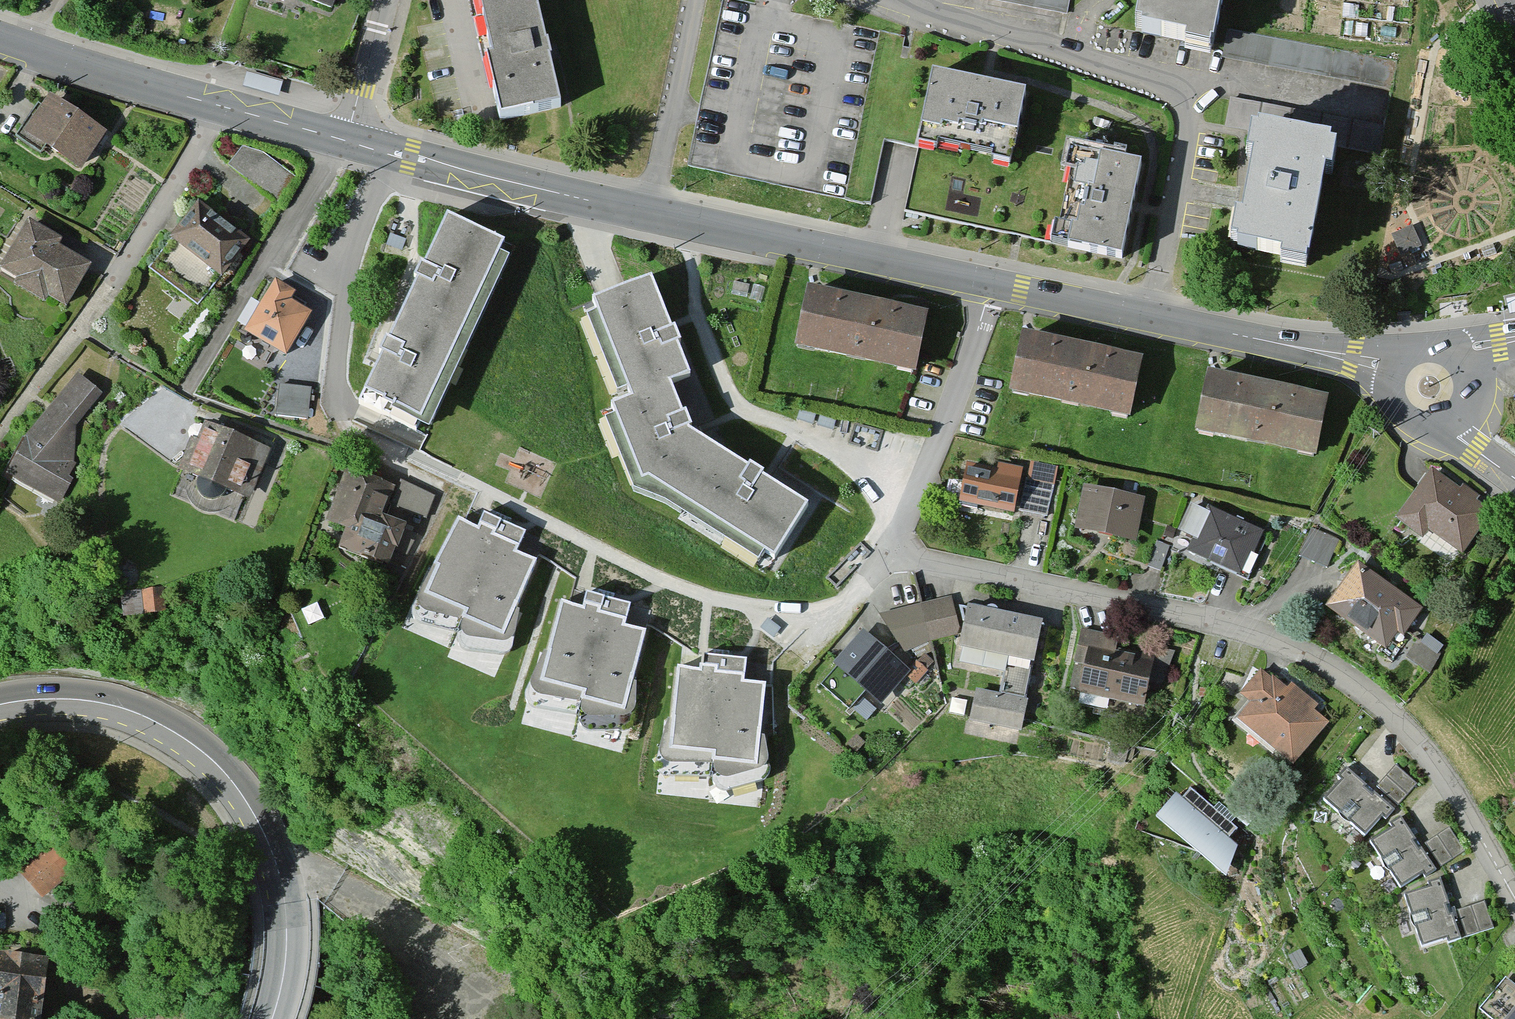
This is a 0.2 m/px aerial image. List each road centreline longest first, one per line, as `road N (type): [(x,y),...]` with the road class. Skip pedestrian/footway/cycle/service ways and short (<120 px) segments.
road 1 (residential): [(991,282),(902,547),(919,561),(1300,647),(1423,748),(1514,902)]
road 2 (residential): [(351,141),(991,282)]
road 3 (secondary): [(275,1018),(287,948),(277,866),(247,799),(217,761),(108,705),(60,697),(0,704)]
road 4 (residential): [(991,282),(1400,372)]
road 5 (residential): [(18,406),(146,234),(216,105)]
road 6 (residential): [(0,39),(216,105)]
road 7 (residential): [(351,141),(385,0)]
road 8 (residential): [(216,105),(351,141)]

